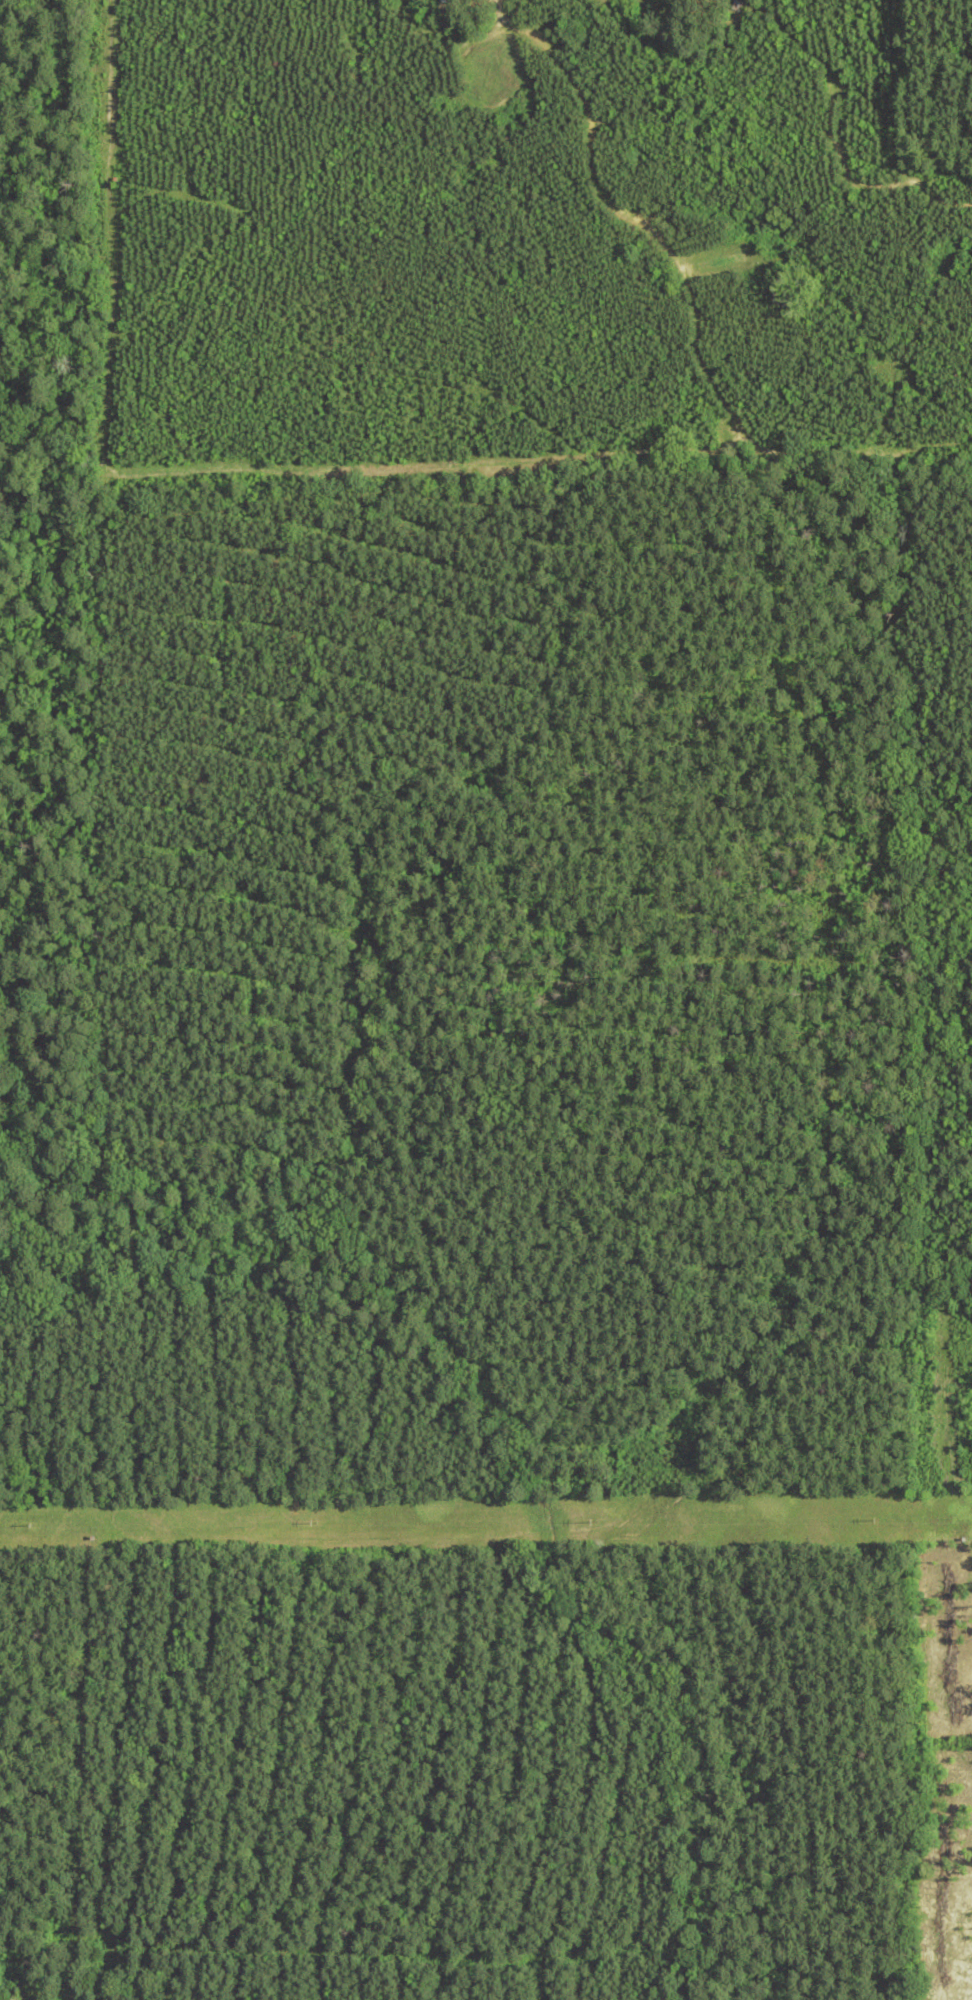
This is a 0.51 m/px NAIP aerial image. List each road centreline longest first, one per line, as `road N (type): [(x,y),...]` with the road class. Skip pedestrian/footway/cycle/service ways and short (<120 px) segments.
road 1 (residential): [(877,1999),(888,1636)]

